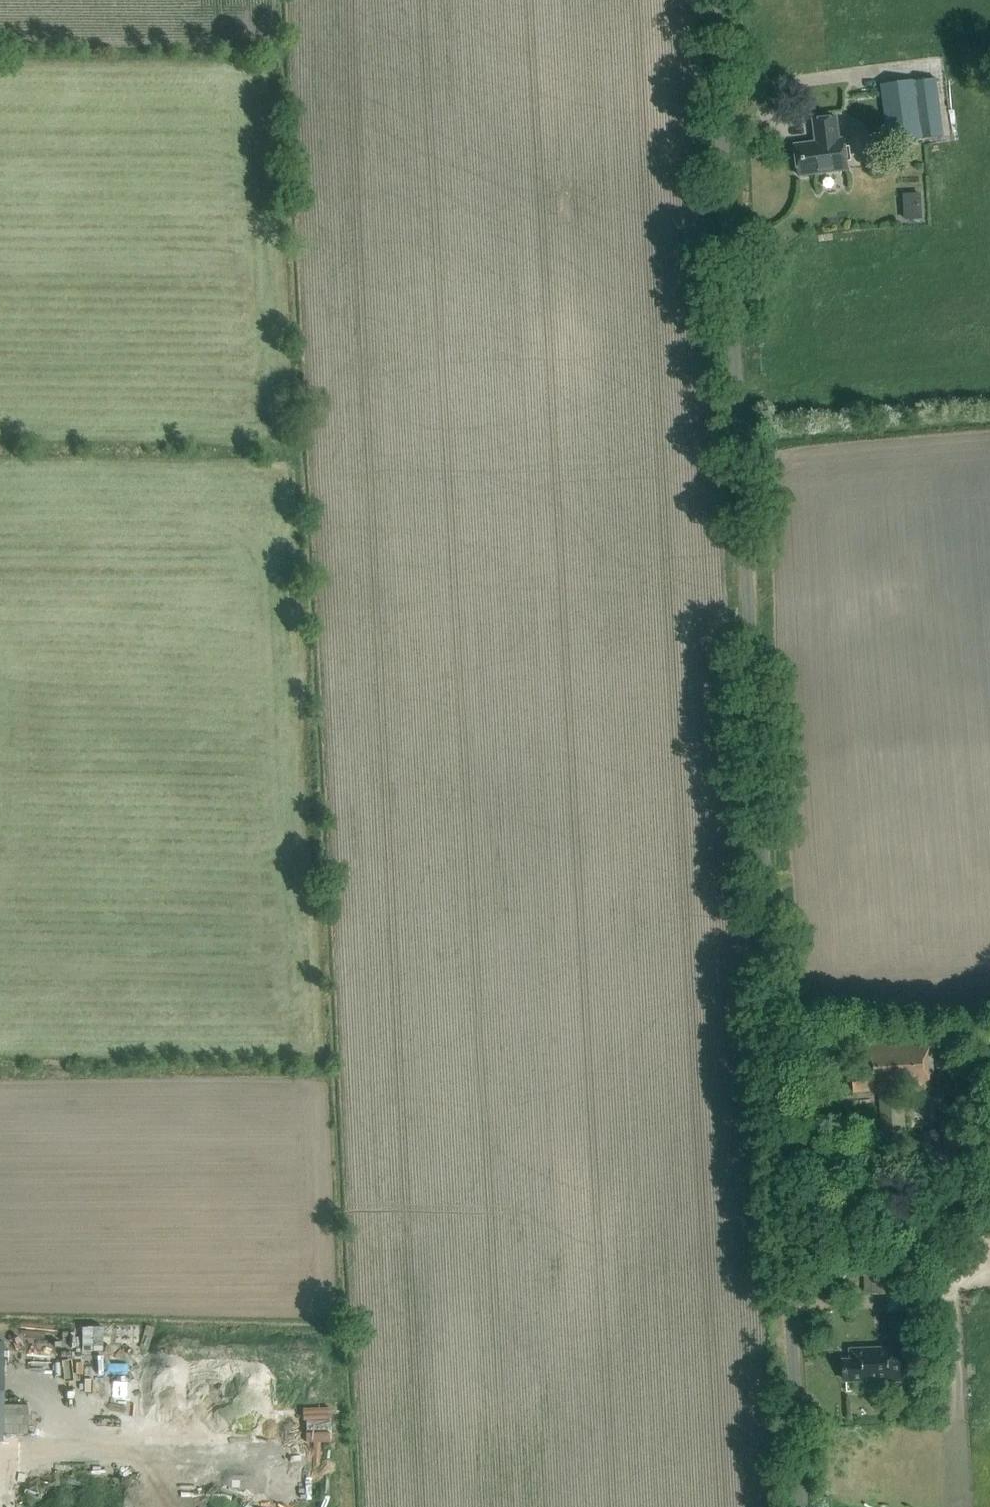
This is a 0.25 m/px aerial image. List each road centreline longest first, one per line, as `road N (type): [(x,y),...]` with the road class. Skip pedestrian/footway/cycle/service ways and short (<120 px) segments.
road 1 (unclassified): [(800,1506),(705,0)]

